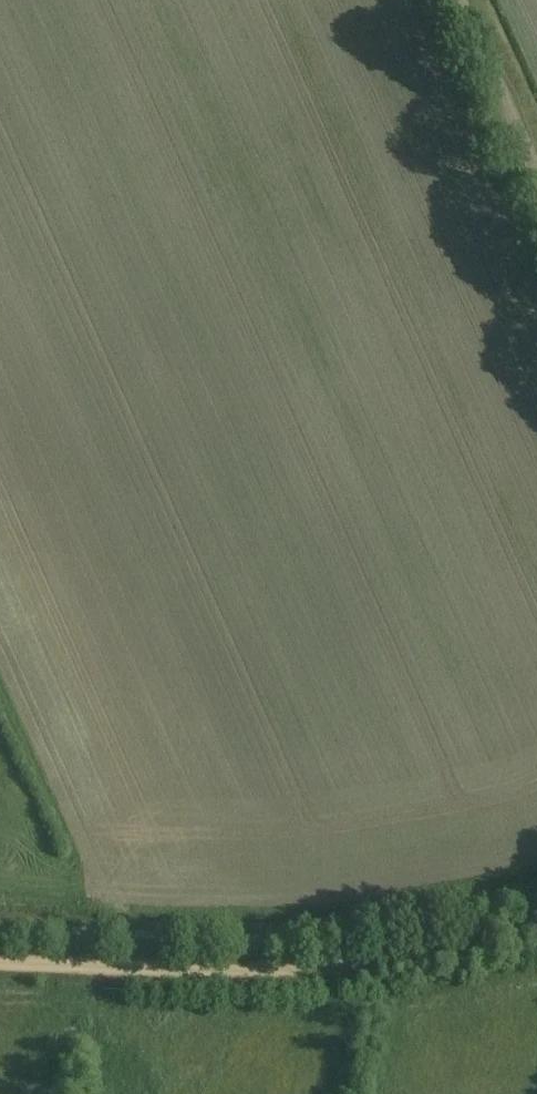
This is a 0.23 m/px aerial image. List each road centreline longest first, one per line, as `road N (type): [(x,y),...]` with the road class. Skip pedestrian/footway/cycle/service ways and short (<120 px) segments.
road 1 (track): [(0,960),(348,965),(536,928)]
road 2 (unclassified): [(536,172),(460,0)]

